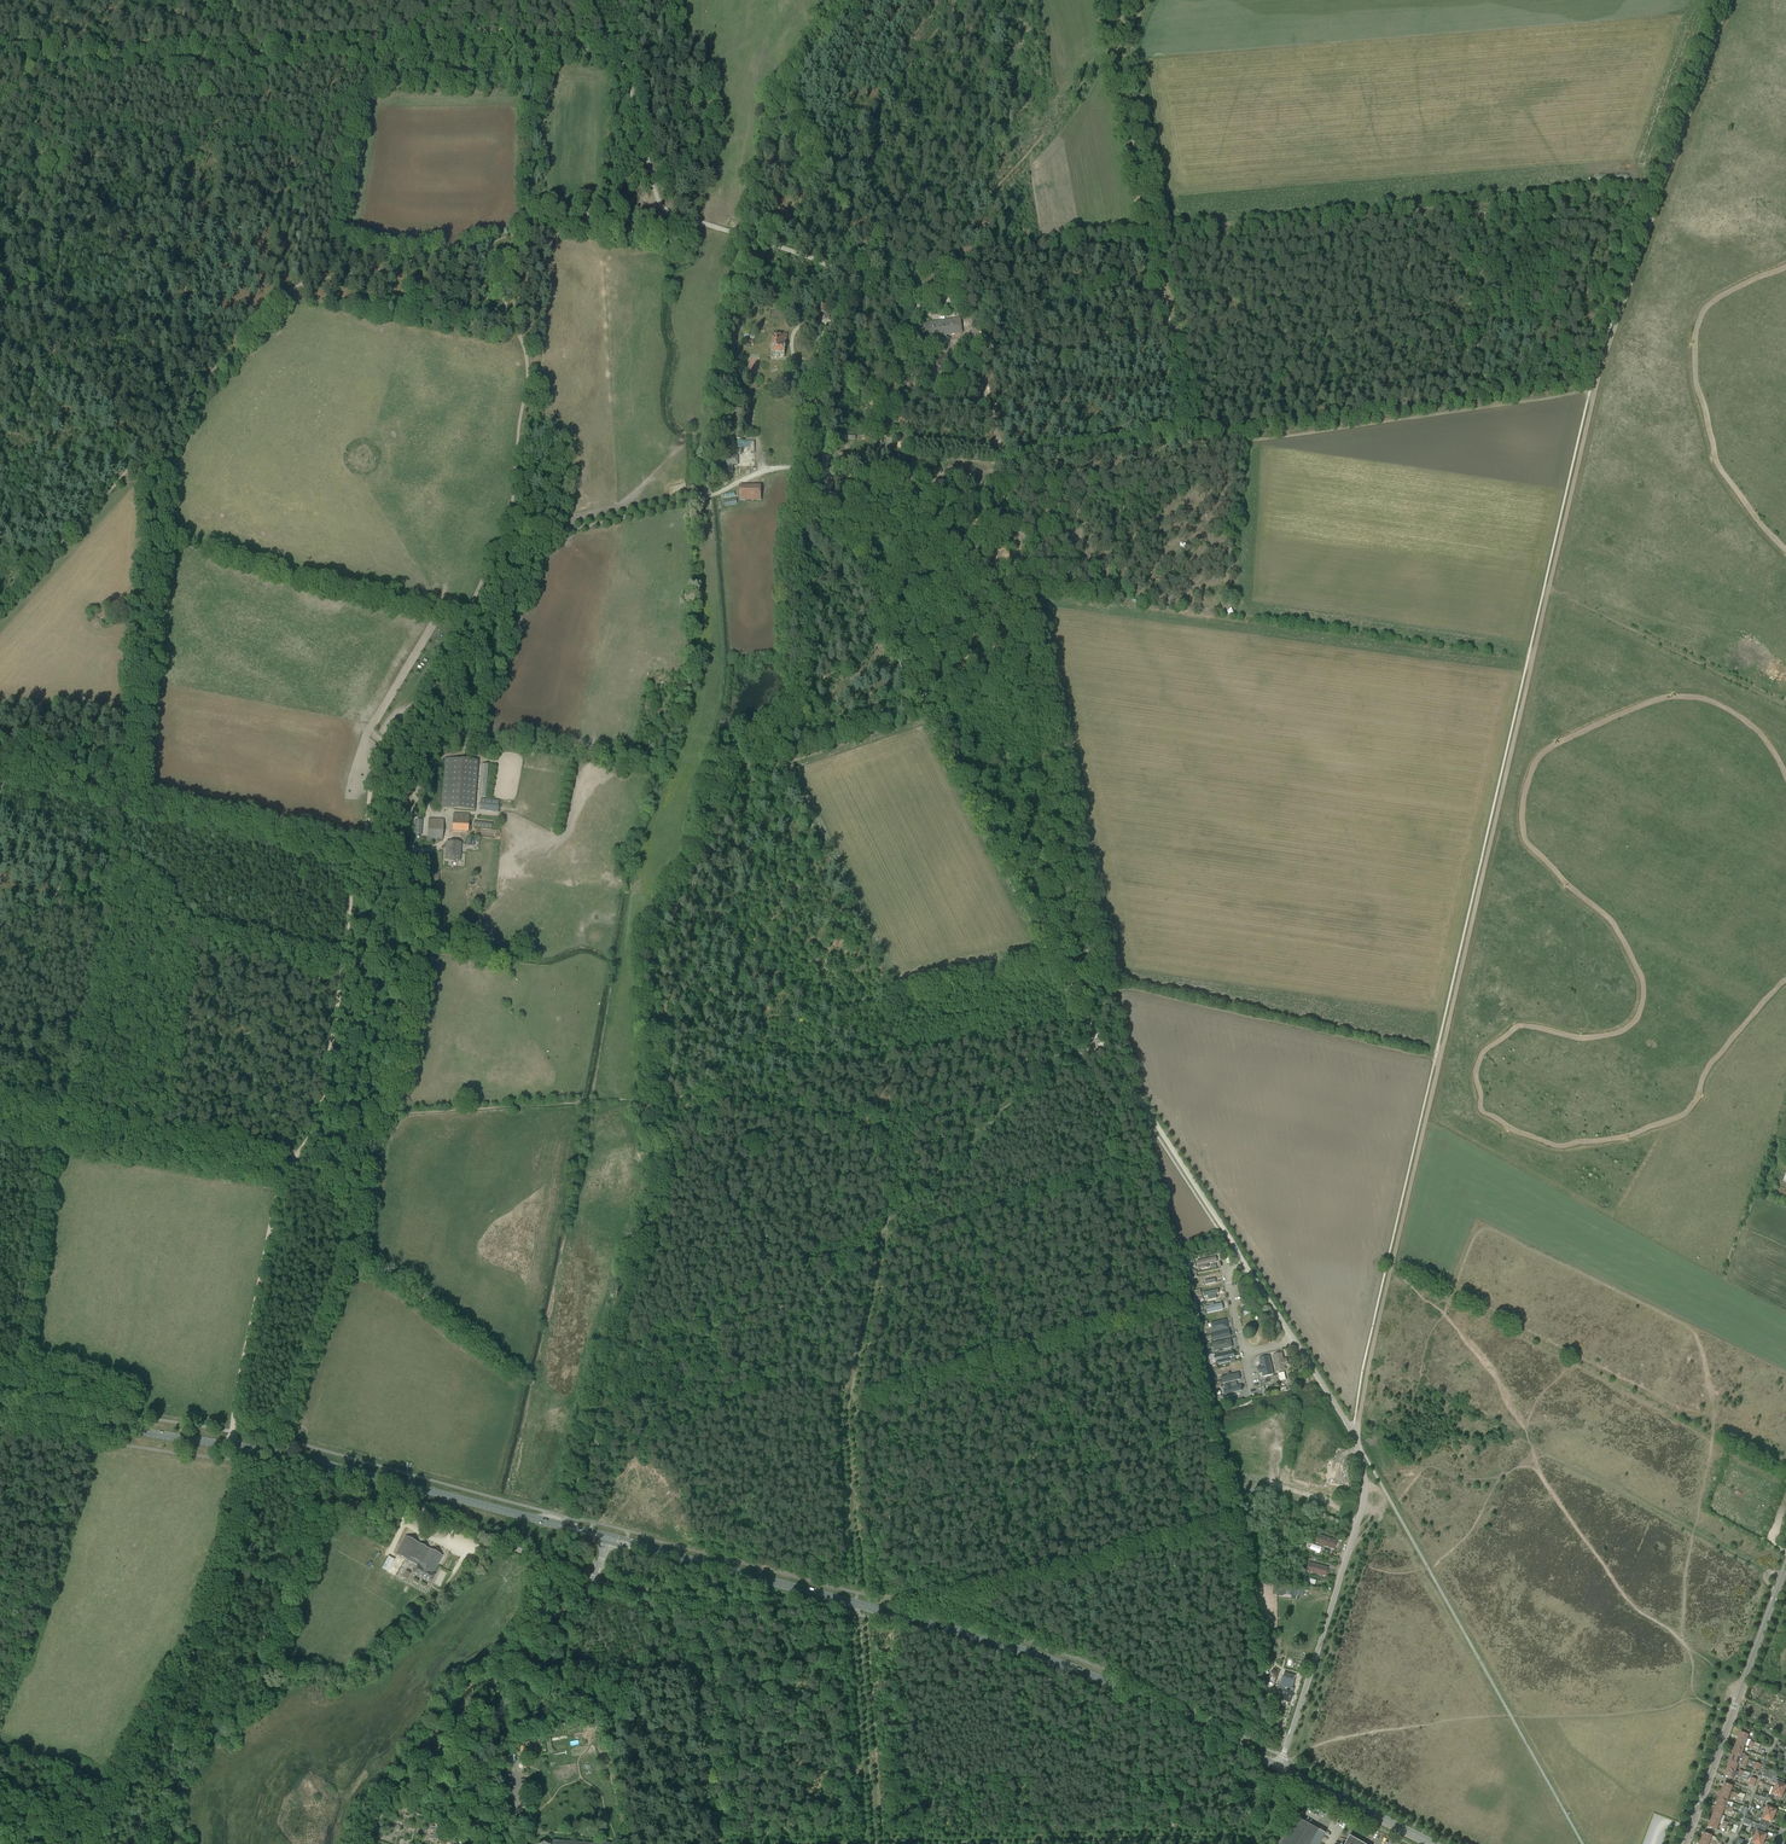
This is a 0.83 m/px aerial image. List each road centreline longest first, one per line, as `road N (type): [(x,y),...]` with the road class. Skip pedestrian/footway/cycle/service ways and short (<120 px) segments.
road 1 (track): [(1729,0),(1598,379),(1441,1060)]
road 2 (track): [(669,212),(544,215),(501,258),(503,297),(527,371),(512,504),(462,621),(373,775),(317,1122)]
road 3 (track): [(1785,726),(1704,691),(1667,690),(1561,732),(1532,755),(1499,831),(1460,1006),(1474,1110),(1503,1135),(1547,1154),(1649,1135),(1693,1114),(1712,1073),(1785,987)]
road 4 (track): [(827,474),(1006,485),(1177,459),(1191,448),(1112,34)]
road 5 (secondary): [(1281,1768),(1129,1692),(1016,1648),(658,1551)]
road 6 (track): [(1055,955),(828,491)]
road 7 (track): [(1152,235),(1661,195)]
road 8 (track): [(888,1226),(846,1425),(864,1687)]
road 9 (unclassified): [(1281,1768),(1364,1478),(1352,1434),(1295,1342)]
road 10 (track): [(87,1843),(205,1619),(239,1504),(243,1460)]
road 11 (secondary): [(407,1485),(259,1450),(0,1410)]
road 12 (track): [(1468,1070),(1478,1049),(1512,1022),(1586,1029),(1573,911),(1565,889),(1520,843),(1520,777)]
road 13 (track): [(1191,448),(1595,393)]
road 14 (track): [(1785,557),(1710,463),(1687,354),(1692,318),(1708,295),(1785,256)]
road 15 (track): [(852,284),(878,222),(995,188),(1064,110),(1113,37)]
road 16 (track): [(495,553),(713,495),(776,469),(827,467)]
road 17 (track): [(68,62),(54,351),(88,389)]
road 18 (track): [(296,1155),(278,1193),(235,1402),(243,1460)]
road 19 (track): [(1185,455),(1203,508),(1205,576),(1167,589),(1104,578),(1027,586)]
road 20 (tertiary): [(470,1843),(480,1741),(570,1632),(594,1580)]
road 21 (secondary): [(1684,1843),(1785,1567)]
road 22 (track): [(888,1226),(1049,1068),(1102,1042)]
road 23 (track): [(1234,1247),(1089,1020)]
road 24 (track): [(1544,587),(1785,707)]
road 25 (track): [(365,843),(120,790)]
road 26 (track): [(887,1235),(1128,1171)]
road 27 (track): [(1203,508),(1169,535),(1139,542),(1059,479),(1017,529)]
road 28 (unclassified): [(594,1580),(406,1504),(407,1485)]
road 29 (track): [(301,285),(342,234),(369,83)]
road 30 (track): [(1441,1060),(1391,1269)]
road 31 (track): [(839,273),(851,295),(824,402),(827,474)]
road 32 (track): [(386,744),(429,813),(446,817),(448,833),(403,857),(363,857)]
road 33 (track): [(336,241),(400,259),(516,238)]
road 34 (secondary): [(1434,1843),(1281,1768)]
road 35 (track): [(1391,1269),(1352,1434)]
road 36 (track): [(892,996),(1055,955)]
road 37 (track): [(850,285),(895,281),(926,313),(958,312),(951,303),(920,302)]
road 38 (secondary): [(565,1526),(407,1485)]
road 39 (track): [(621,56),(669,212)]
road 40 (track): [(864,1687),(874,1843)]

